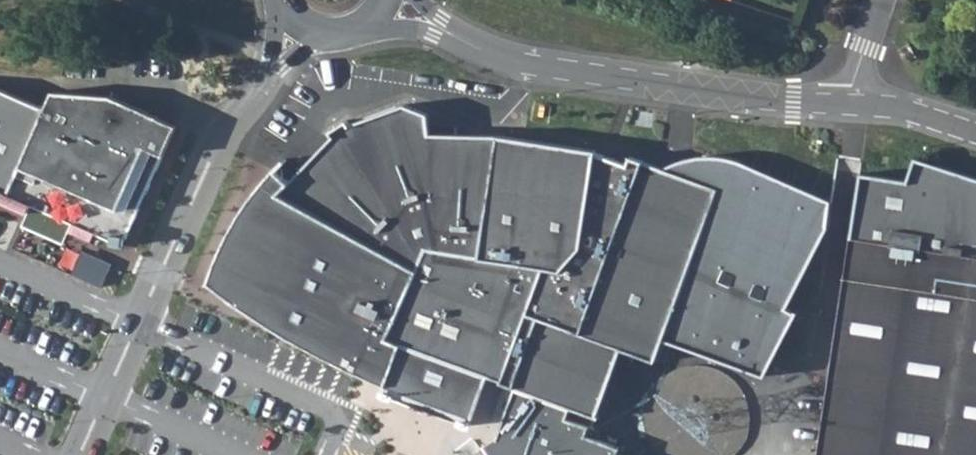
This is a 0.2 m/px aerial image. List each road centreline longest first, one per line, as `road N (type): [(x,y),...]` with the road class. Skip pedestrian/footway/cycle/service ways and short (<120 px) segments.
road 1 (residential): [(384,0),(517,61),(857,103)]
road 2 (unclassified): [(308,20),(201,173),(136,321)]
road 3 (unclassified): [(77,454),(136,321)]
road 4 (residential): [(857,103),(975,135)]

